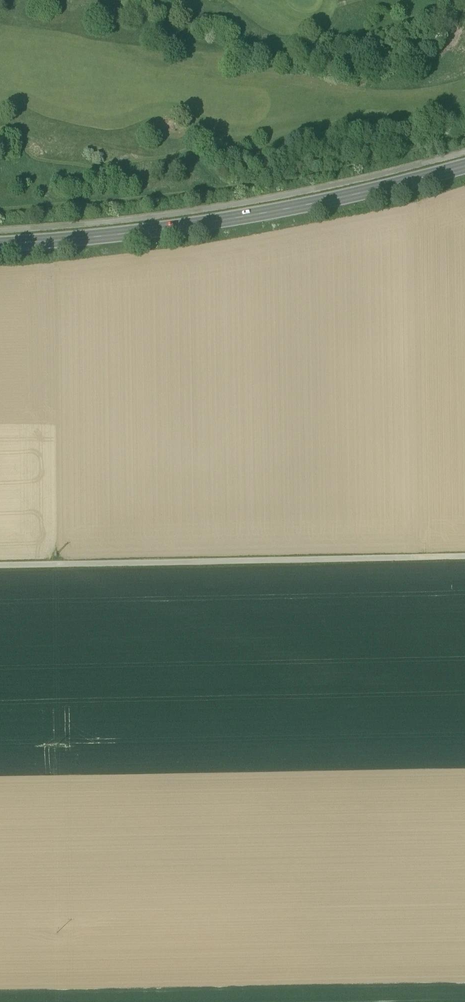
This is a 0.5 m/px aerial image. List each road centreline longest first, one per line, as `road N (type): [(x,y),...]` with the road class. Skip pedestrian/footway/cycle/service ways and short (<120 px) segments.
road 1 (secondary): [(464,167),(223,221),(0,245)]
road 2 (unclassified): [(464,557),(0,566)]

